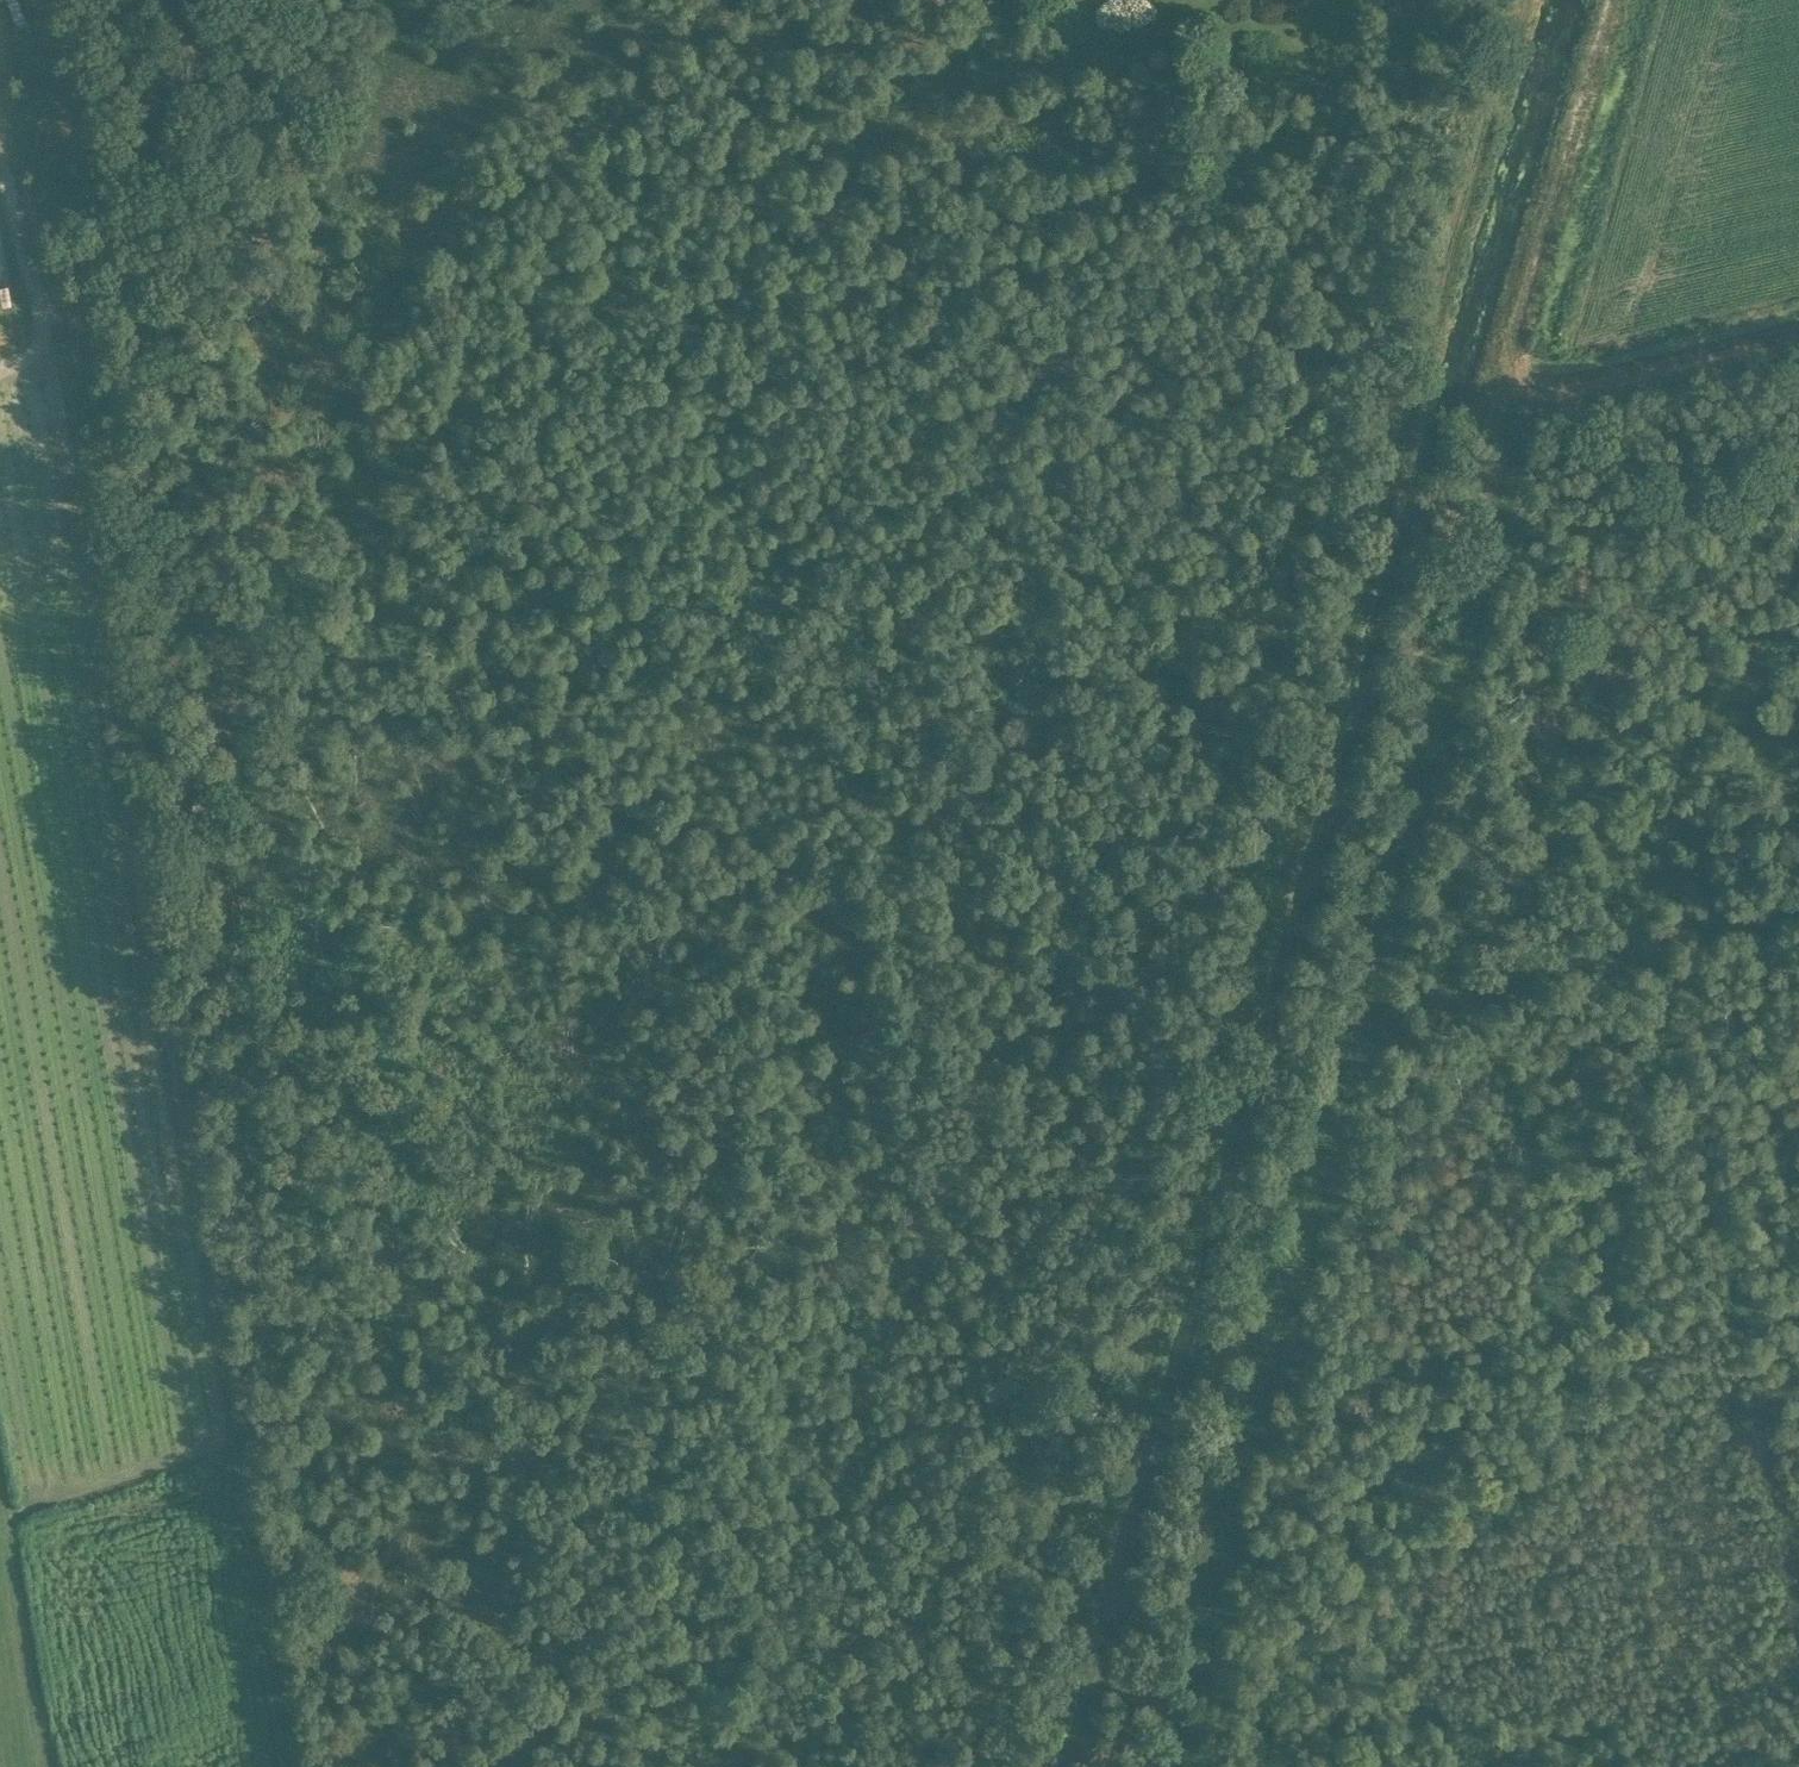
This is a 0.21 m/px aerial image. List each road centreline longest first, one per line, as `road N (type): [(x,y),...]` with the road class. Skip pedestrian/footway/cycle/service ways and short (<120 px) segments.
road 1 (track): [(1044,1766),(1216,1111),(1215,1060),(1254,975),(1385,533),(1524,0)]

